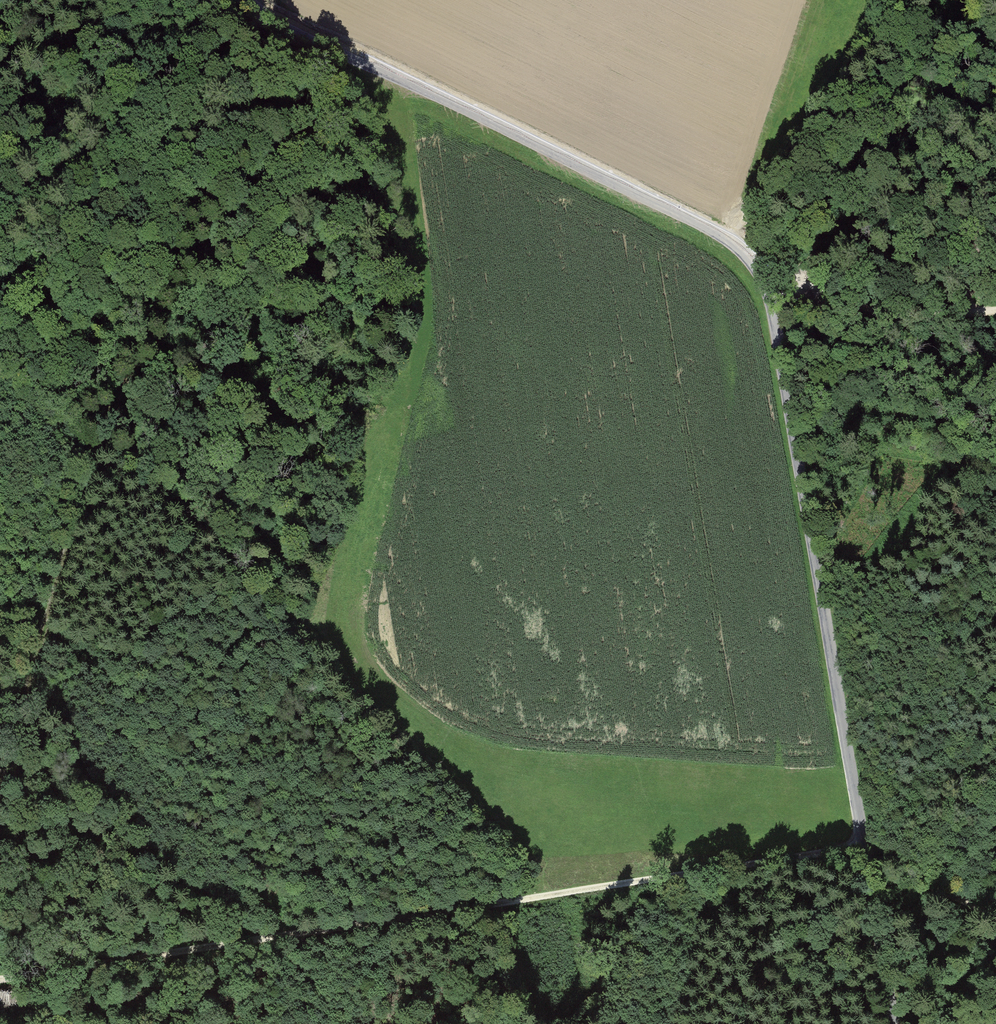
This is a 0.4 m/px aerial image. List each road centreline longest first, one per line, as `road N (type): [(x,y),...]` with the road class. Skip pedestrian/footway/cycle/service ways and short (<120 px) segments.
road 1 (tertiary): [(248,0),(713,232),(754,263),(774,331),(893,1023)]
road 2 (track): [(995,911),(863,840),(32,974)]
road 3 (track): [(249,2),(250,126),(71,529),(0,766)]
road 4 (track): [(995,309),(894,320),(845,309)]
road 5 (track): [(955,314),(995,186)]

